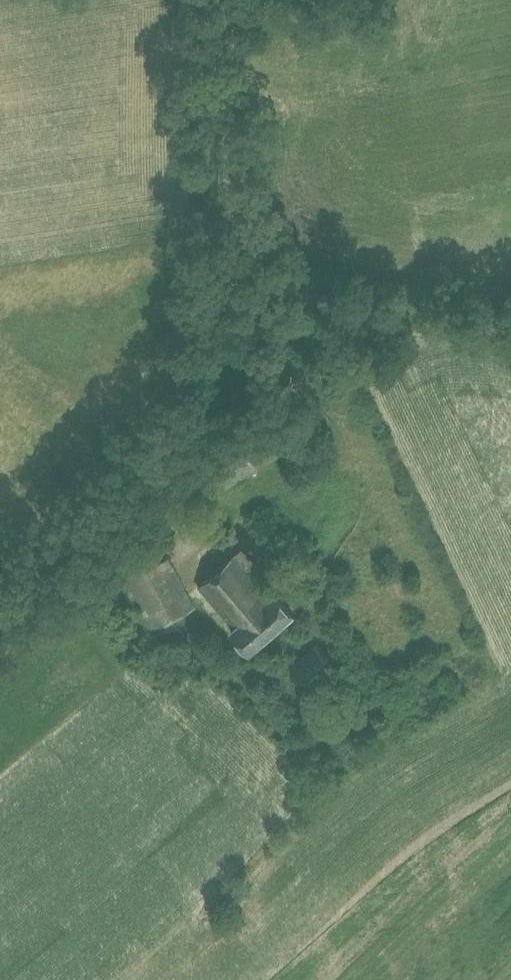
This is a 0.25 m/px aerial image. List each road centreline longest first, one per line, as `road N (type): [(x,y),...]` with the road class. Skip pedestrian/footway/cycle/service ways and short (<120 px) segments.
road 1 (unclassified): [(0,617),(150,472),(195,421),(223,369),(236,318),(228,0)]

